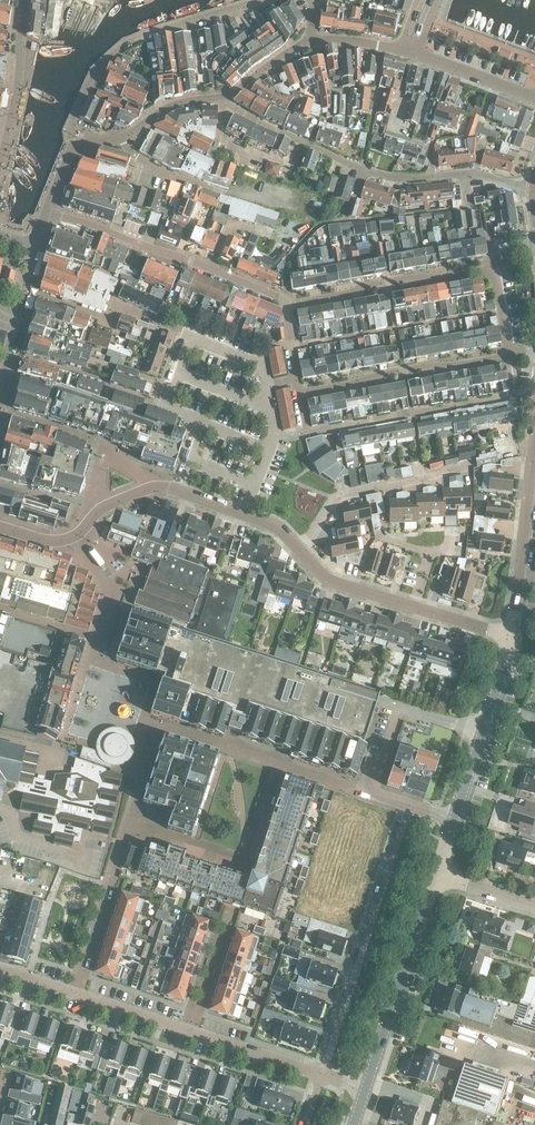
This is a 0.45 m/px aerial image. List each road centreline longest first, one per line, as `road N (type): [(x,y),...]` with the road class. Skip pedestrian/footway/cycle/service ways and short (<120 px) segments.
road 1 (residential): [(321,1075),(412,804)]
road 2 (unclassified): [(69,149),(95,76),(125,44),(267,0)]
road 3 (residential): [(321,1075),(73,993)]
road 4 (residential): [(287,305),(46,213)]
road 5 (residential): [(299,394),(307,434),(514,396)]
road 6 (tertiary): [(367,1091),(438,874)]
road 7 (residential): [(226,99),(363,170),(434,177)]
road 8 (residential): [(299,394),(507,354)]
road 9 (residential): [(493,267),(287,305)]
road 10 (residential): [(301,552),(343,495),(475,465)]
road 11 (residential): [(178,491),(157,485),(115,501),(77,537),(50,541),(0,528)]
road 12 (tertiary): [(455,820),(514,637)]
road 13 (tertiary): [(514,637),(534,453)]
road 14 (residential): [(0,164),(20,72),(23,0)]
road 15 (unclassified): [(178,491),(271,524),(301,552)]
road 16 (residential): [(412,804),(371,793),(399,705)]
road 17 (unclassified): [(301,552),(328,579),(415,606)]
road 18 (unclassified): [(73,993),(112,875)]
road 19 (residential): [(534,99),(418,57)]

